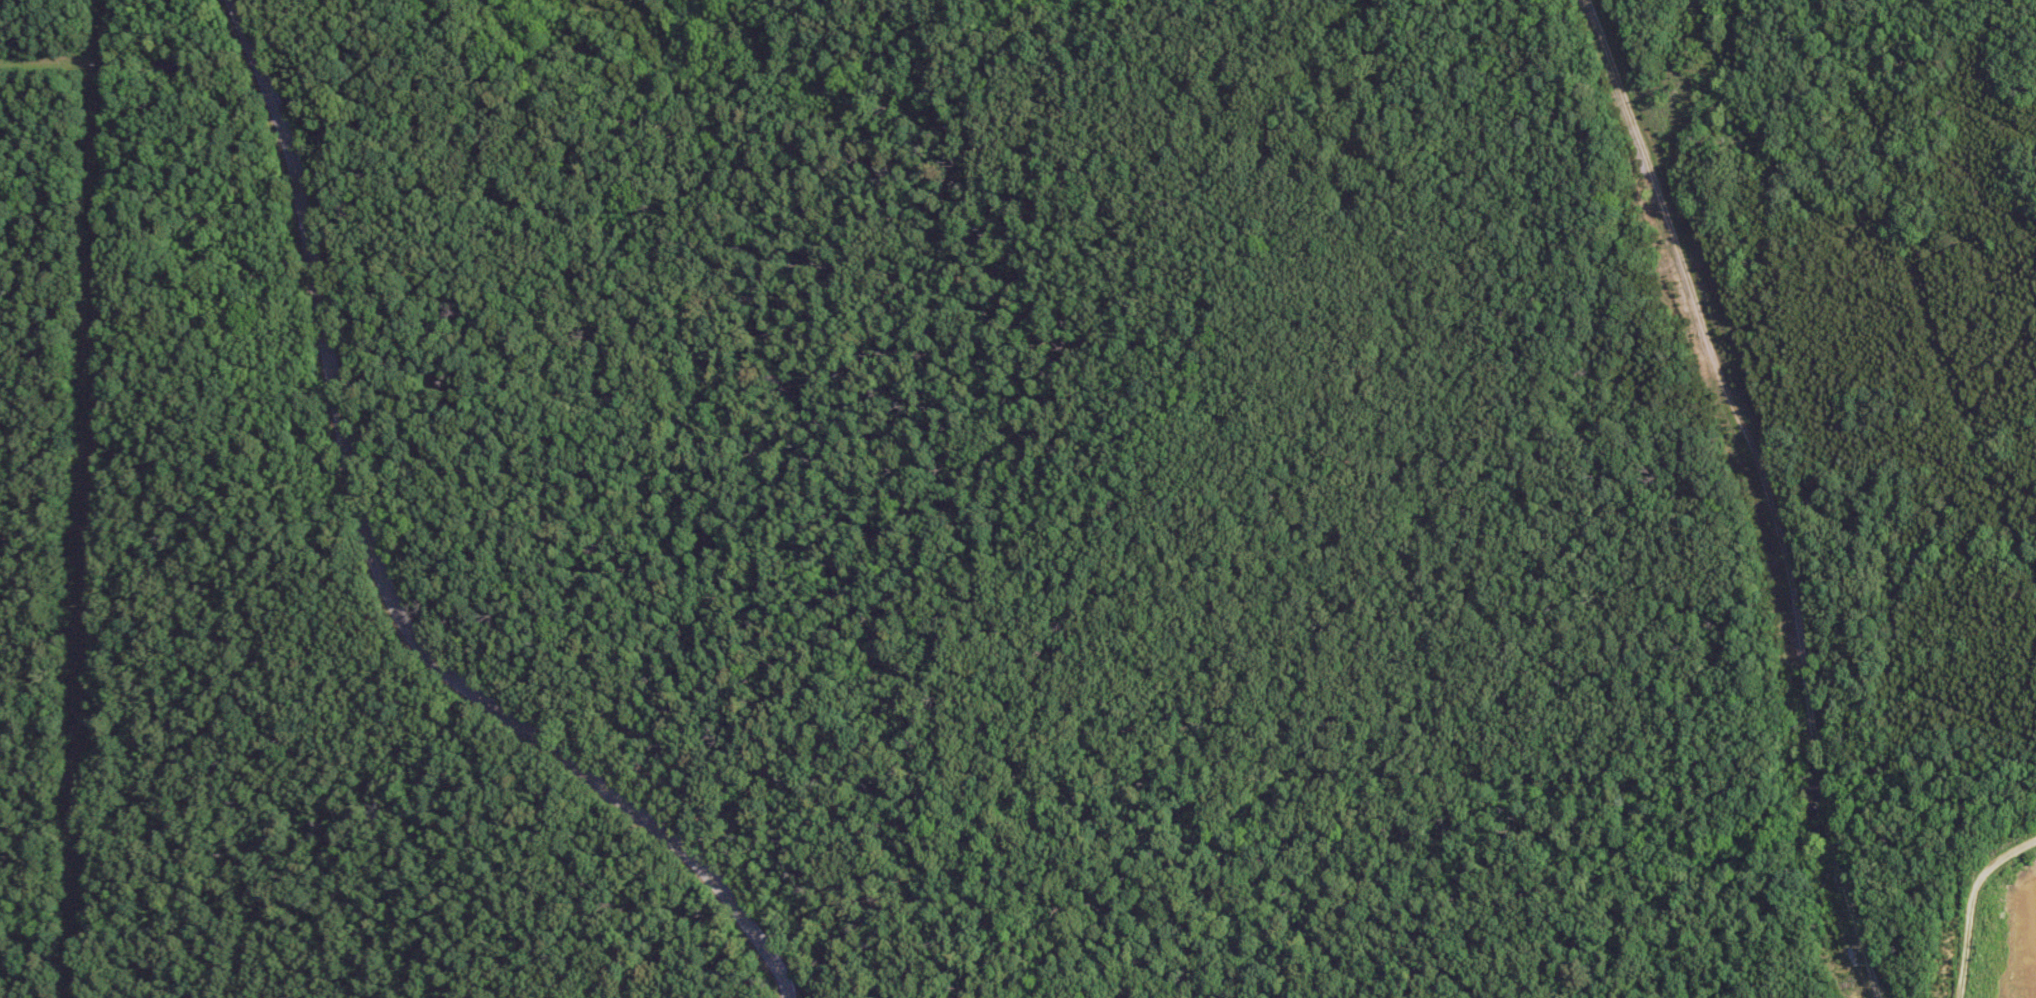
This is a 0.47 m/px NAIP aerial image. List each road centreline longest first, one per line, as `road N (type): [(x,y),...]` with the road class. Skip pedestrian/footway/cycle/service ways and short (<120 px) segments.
road 1 (residential): [(784,997),(749,927),(697,863),(450,680),(402,613),(374,562),(279,124),(227,0)]

